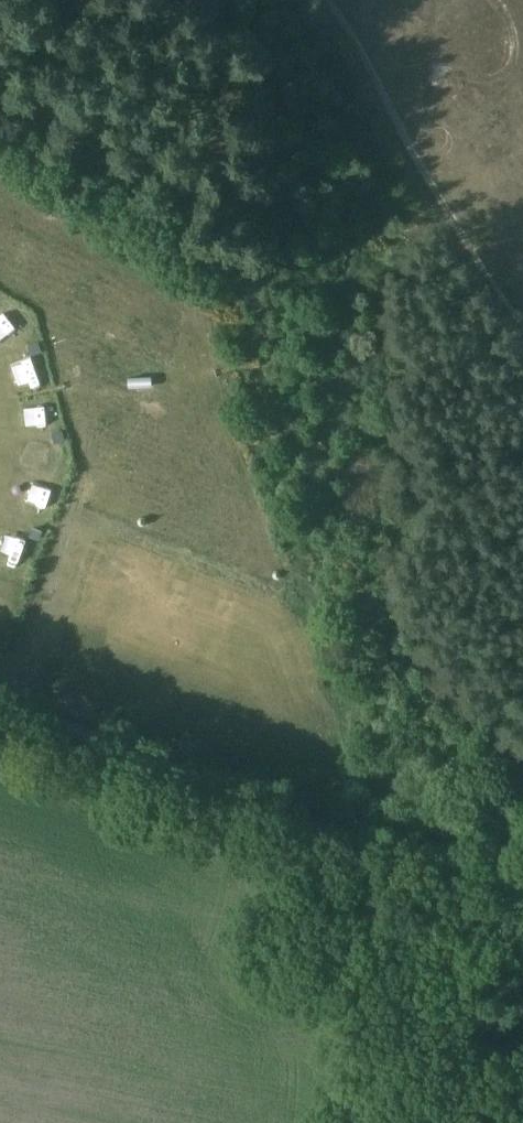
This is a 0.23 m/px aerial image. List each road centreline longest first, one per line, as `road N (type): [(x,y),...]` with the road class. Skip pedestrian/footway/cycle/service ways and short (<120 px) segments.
road 1 (unclassified): [(483,1122),(465,919),(444,866),(426,853),(319,835),(0,701)]
road 2 (track): [(323,0),(522,323)]

